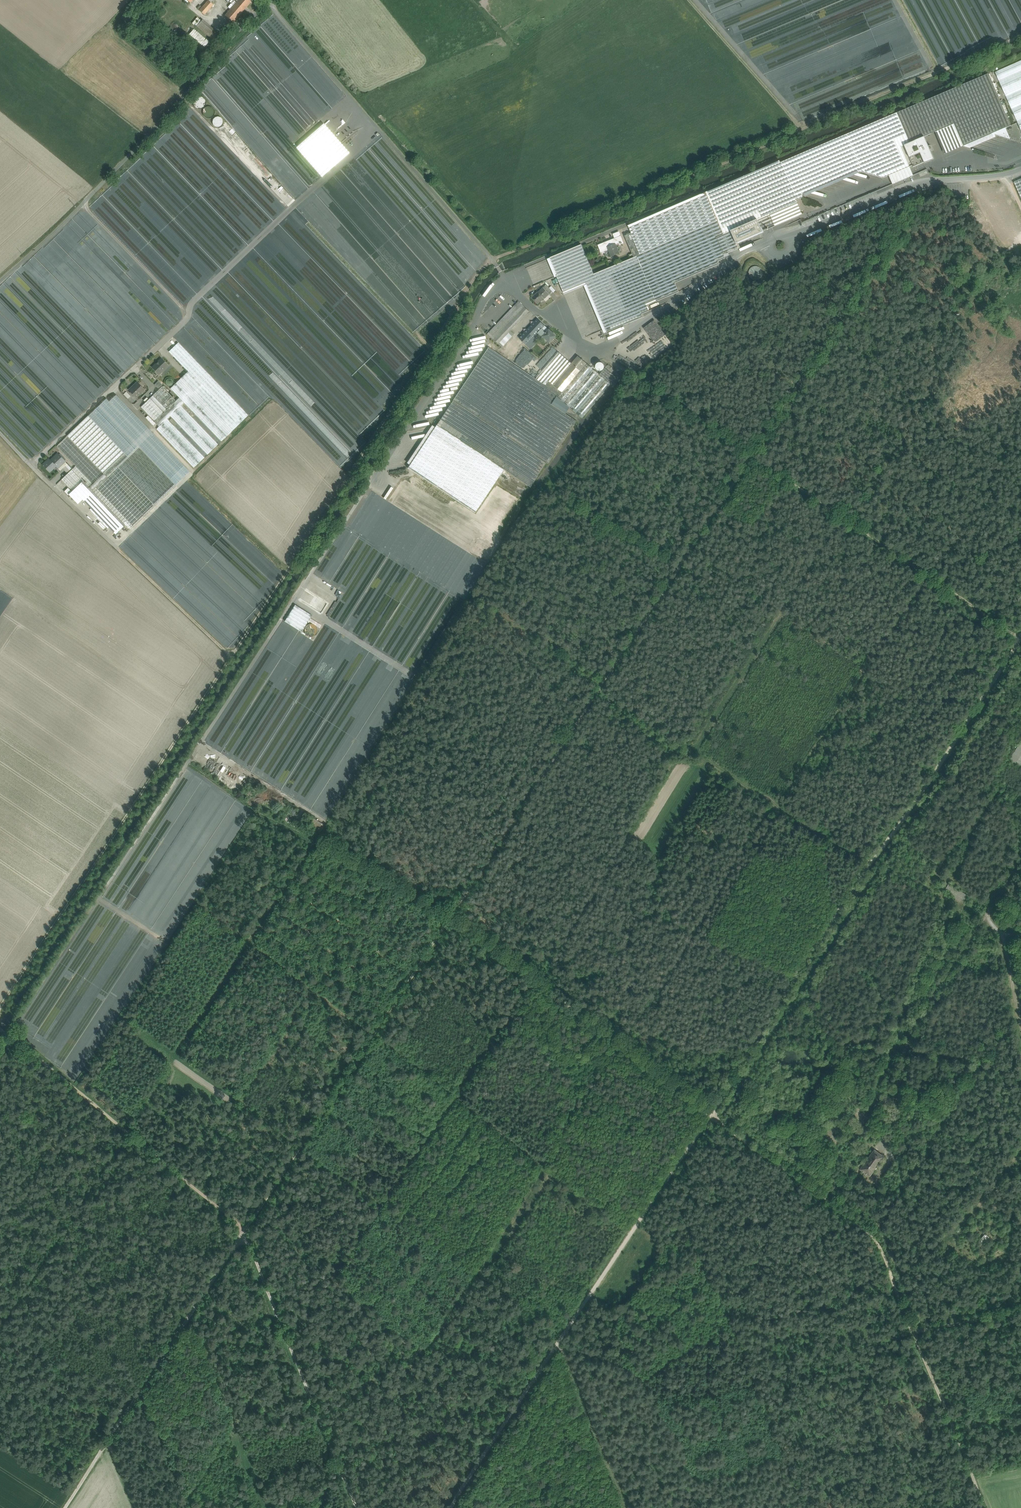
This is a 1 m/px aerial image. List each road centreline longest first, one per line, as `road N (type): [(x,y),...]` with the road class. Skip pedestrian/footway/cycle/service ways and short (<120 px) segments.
road 1 (track): [(1020,640),(451,1507)]
road 2 (track): [(752,456),(449,919)]
road 3 (track): [(989,1507),(874,1229),(711,1106)]
road 4 (track): [(492,259),(232,656)]
road 5 (unclassified): [(1020,170),(929,181),(782,229),(598,353)]
road 6 (unclassified): [(272,0),(82,204),(0,280)]
road 7 (track): [(449,919),(244,1232)]
road 8 (track): [(268,3),(492,259)]
road 9 (track): [(800,130),(492,259)]
road 10 (track): [(244,1232),(64,1507)]
road 11 (track): [(929,181),(752,456)]
road 12 (track): [(752,456),(1020,640)]
road 13 (track): [(449,919),(711,1106)]
road 14 (track): [(0,433),(232,656)]
road 15 (track): [(0,1029),(244,1232)]
road 16 (track): [(244,1232),(358,1507)]
road 17 (track): [(800,130),(1020,36)]
road 18 (track): [(598,353),(752,456)]
road 19 (track): [(692,0),(800,130)]
road 20 (track): [(82,204),(189,311)]
road 21 (unclassified): [(502,273),(520,297),(598,353)]

